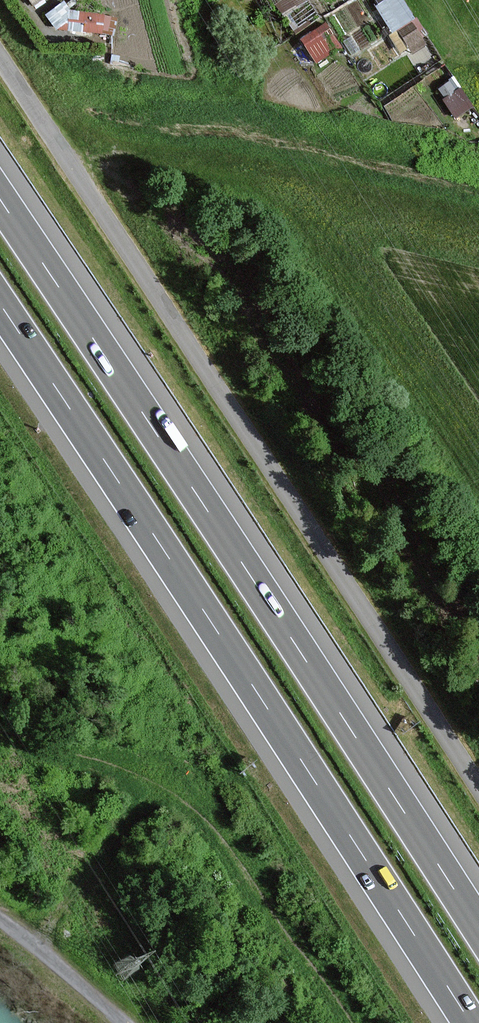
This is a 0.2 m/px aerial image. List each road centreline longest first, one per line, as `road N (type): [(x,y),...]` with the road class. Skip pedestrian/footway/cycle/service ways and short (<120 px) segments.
road 1 (unclassified): [(0,57),(478,790)]
road 2 (motorway): [(478,931),(0,199)]
road 3 (motorway): [(0,305),(469,1022)]

